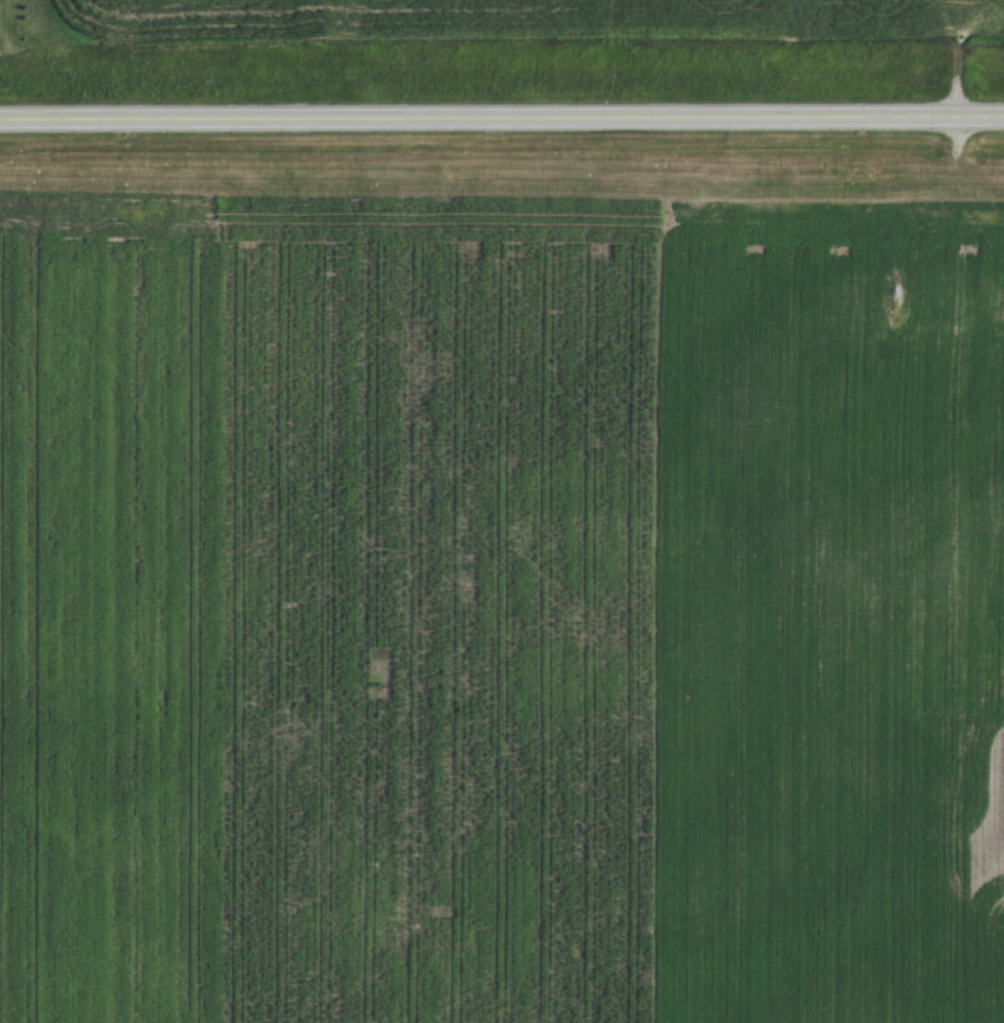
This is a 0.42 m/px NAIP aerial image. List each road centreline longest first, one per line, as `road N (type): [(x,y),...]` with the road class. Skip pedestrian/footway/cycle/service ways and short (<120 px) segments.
road 1 (secondary): [(0,122),(1003,119)]

